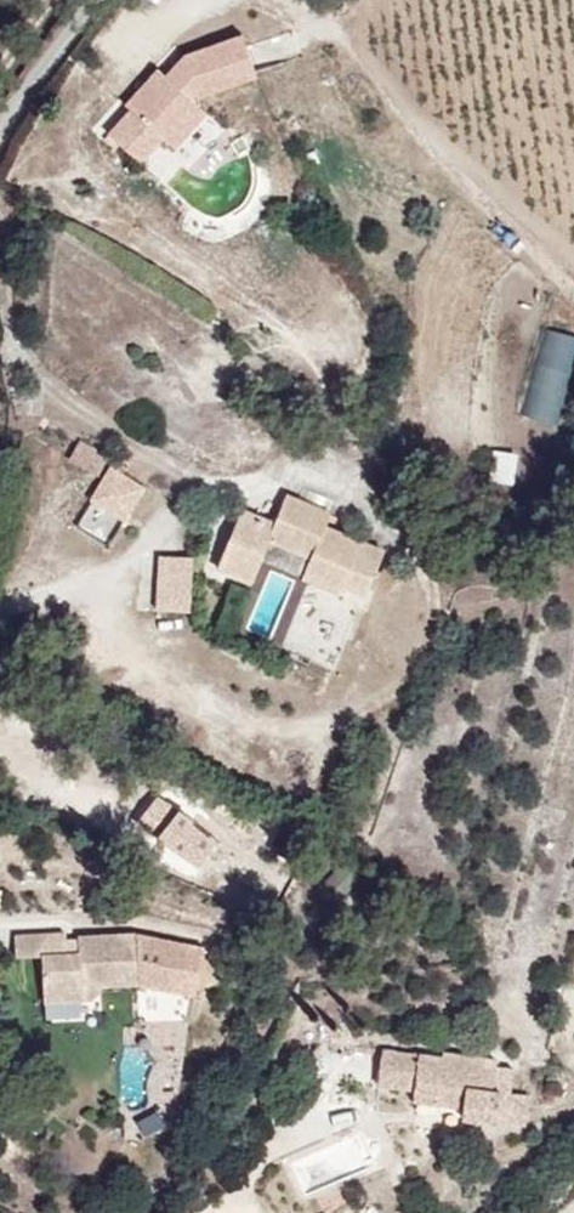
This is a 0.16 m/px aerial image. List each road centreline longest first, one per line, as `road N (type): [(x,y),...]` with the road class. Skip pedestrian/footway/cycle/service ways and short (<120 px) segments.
road 1 (unclassified): [(111,0),(45,73),(0,152)]

